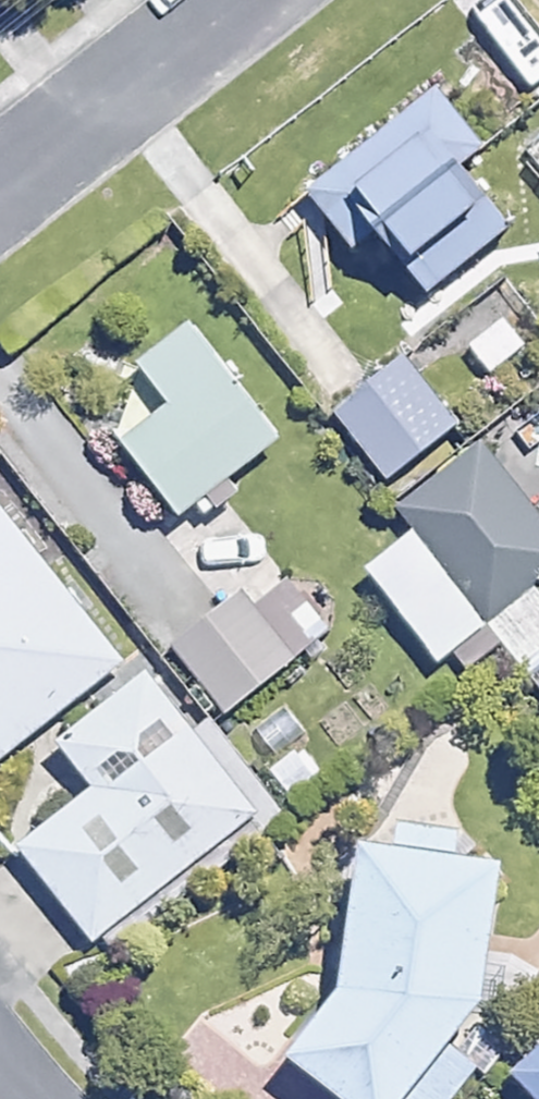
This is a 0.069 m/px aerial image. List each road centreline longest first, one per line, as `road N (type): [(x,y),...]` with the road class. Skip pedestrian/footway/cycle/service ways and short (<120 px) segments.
road 1 (residential): [(0,155),(198,0)]

